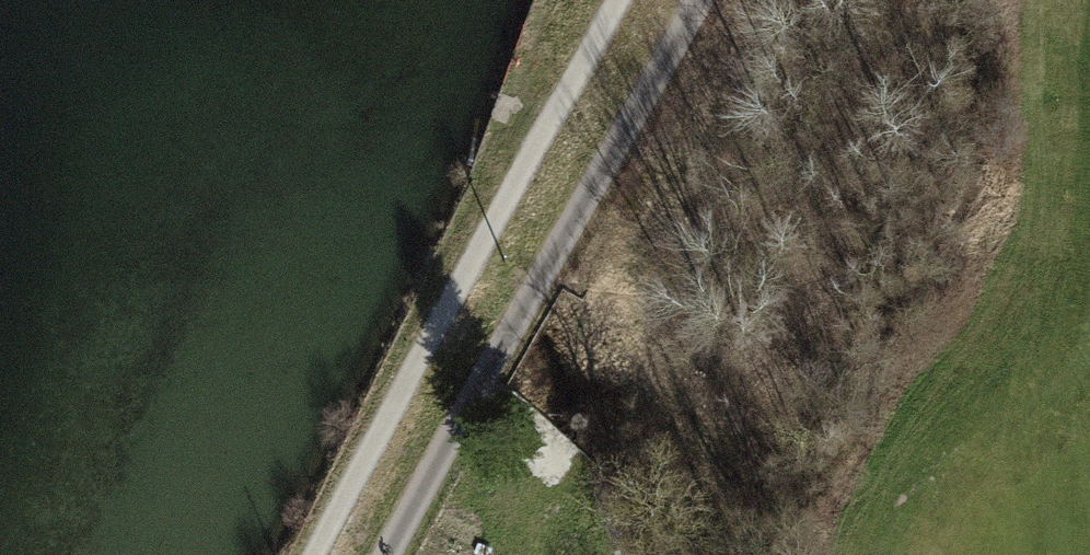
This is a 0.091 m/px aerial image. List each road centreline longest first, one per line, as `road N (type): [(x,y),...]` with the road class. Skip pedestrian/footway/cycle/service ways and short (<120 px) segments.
road 1 (track): [(694,0),(387,554)]
road 2 (track): [(309,554),(615,0)]

